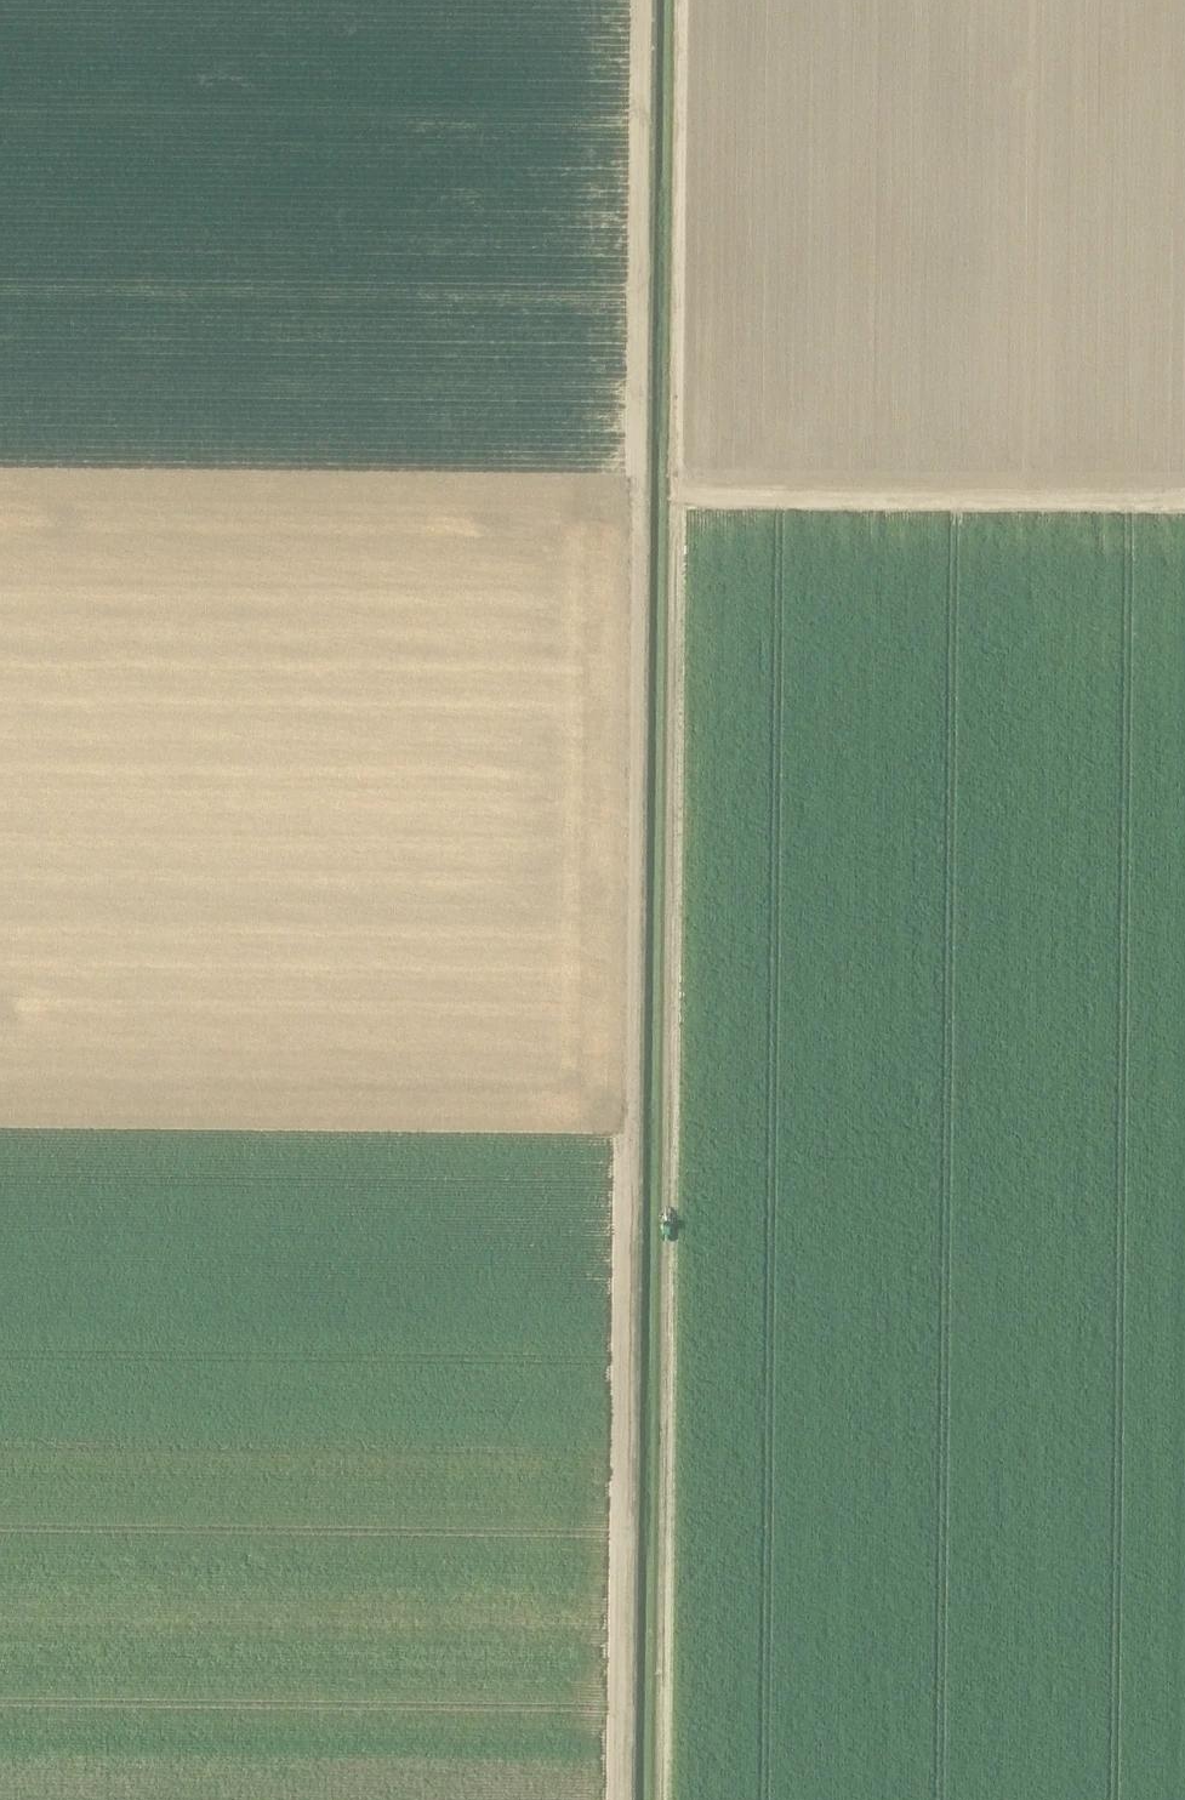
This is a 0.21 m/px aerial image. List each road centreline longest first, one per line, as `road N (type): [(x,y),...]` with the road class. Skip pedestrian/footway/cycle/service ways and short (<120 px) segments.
road 1 (track): [(676,0),(651,1799)]

